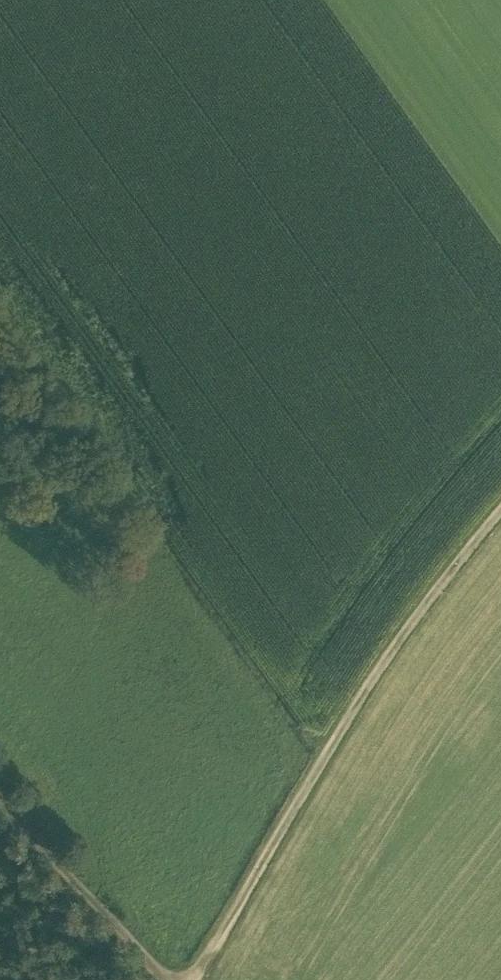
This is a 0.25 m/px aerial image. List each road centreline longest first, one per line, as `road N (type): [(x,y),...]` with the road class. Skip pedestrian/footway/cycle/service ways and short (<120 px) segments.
road 1 (track): [(191,979),(360,693),(500,512)]
road 2 (track): [(154,979),(0,803)]

